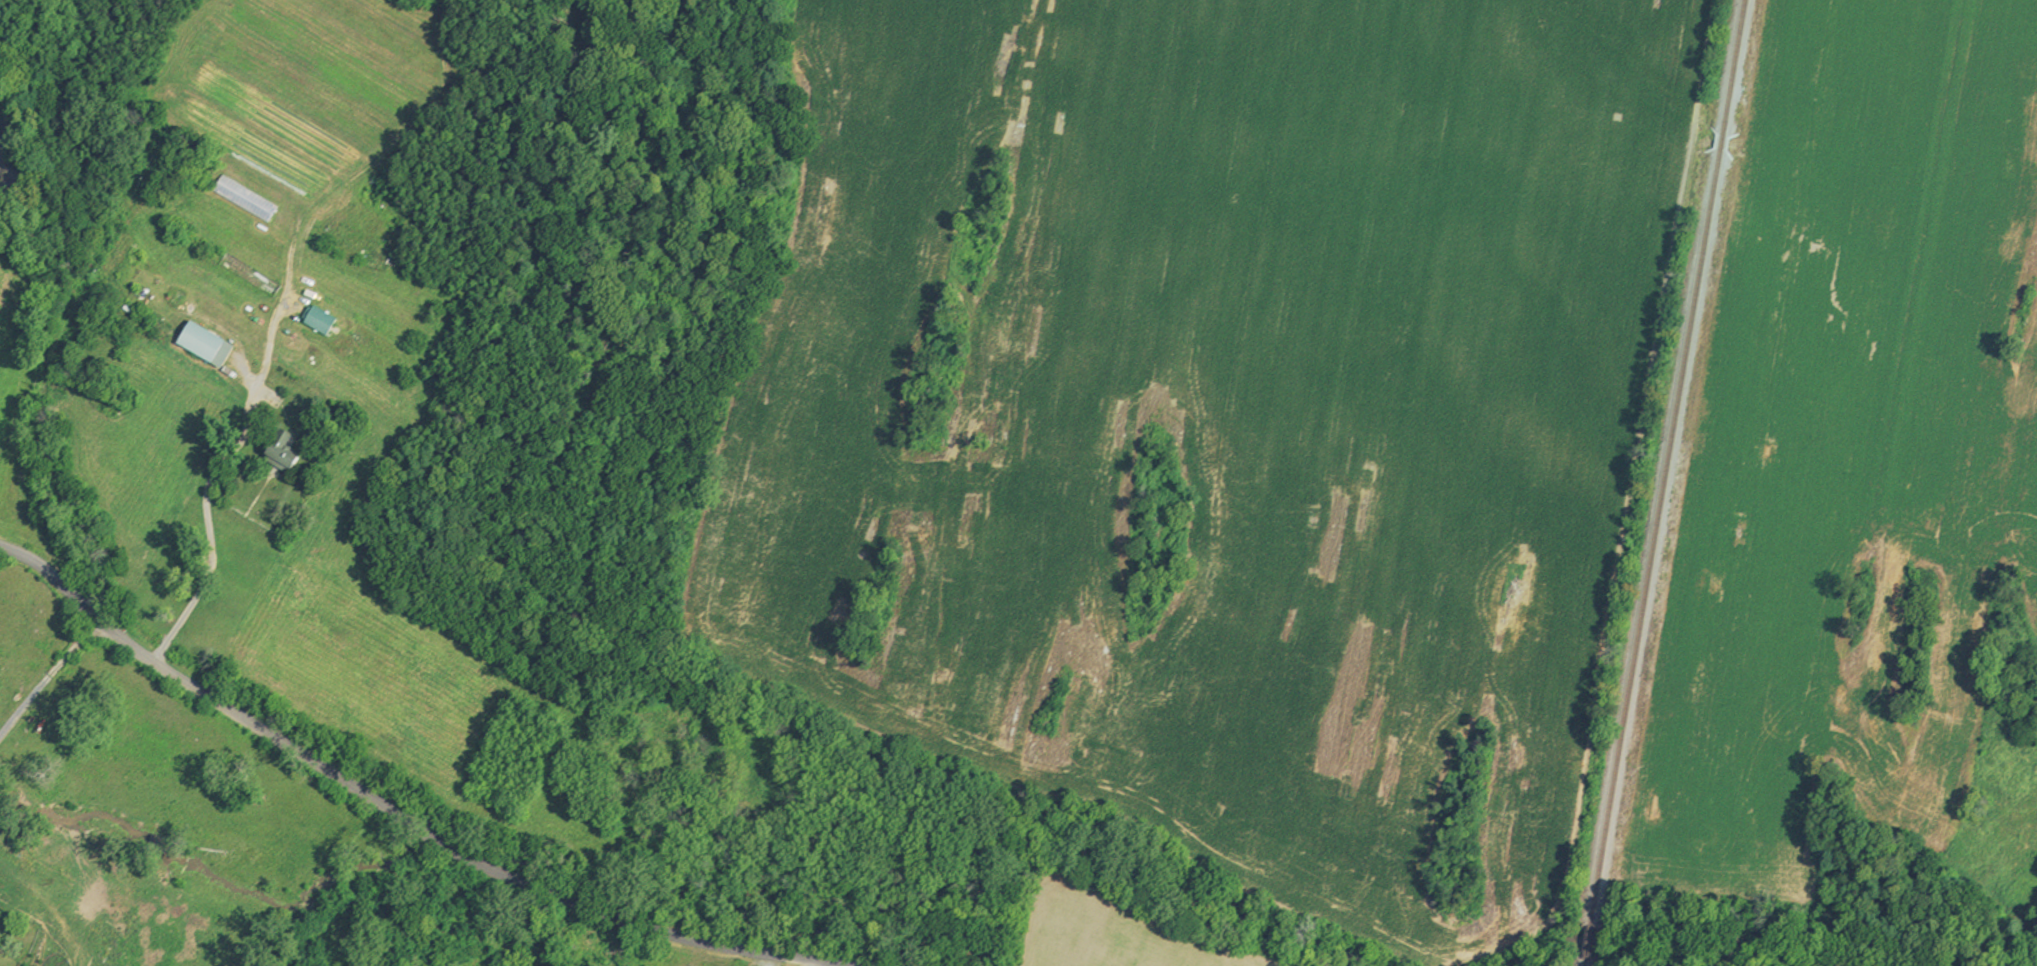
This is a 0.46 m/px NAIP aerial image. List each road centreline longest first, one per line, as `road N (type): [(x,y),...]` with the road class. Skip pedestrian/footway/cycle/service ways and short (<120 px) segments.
road 1 (residential): [(843,965),(688,937),(535,890),(425,835),(157,664),(30,560),(0,548)]

